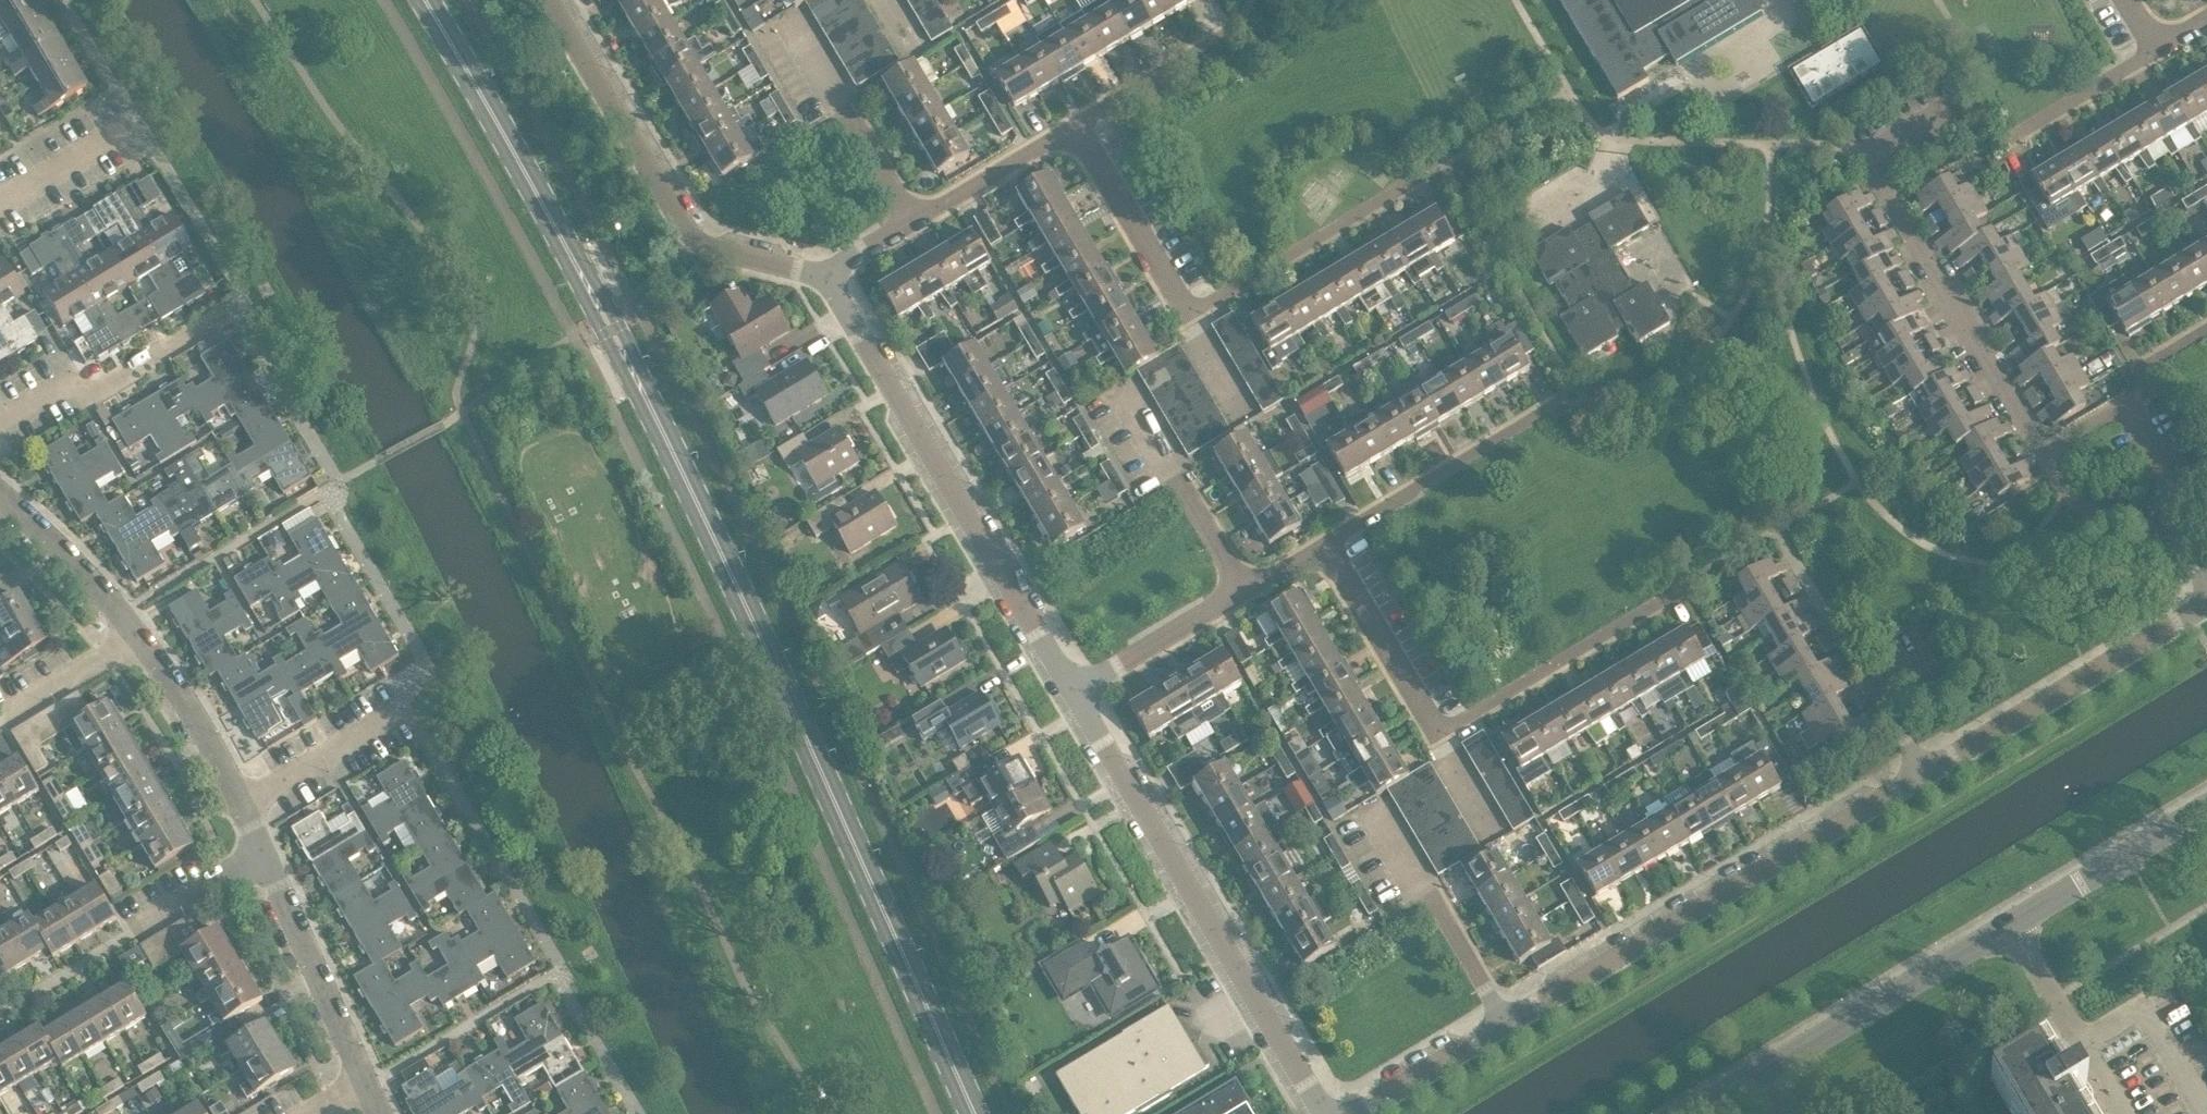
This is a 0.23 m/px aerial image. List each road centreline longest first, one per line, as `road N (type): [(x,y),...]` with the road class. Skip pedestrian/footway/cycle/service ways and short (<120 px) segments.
road 1 (secondary): [(982,1113),(637,368)]
road 2 (residential): [(2206,598),(2182,555),(2128,517),(2065,494),(1870,158),(1946,113)]
road 3 (residential): [(1493,1017),(1924,771)]
road 4 (residential): [(1328,1113),(1073,691)]
road 5 (residential): [(1073,691),(830,272)]
road 6 (residential): [(1666,600),(1439,731),(1324,542)]
road 7 (residential): [(830,272),(718,252),(698,239),(672,210),(550,0)]
road 8 (residential): [(1924,771),(2206,598)]
road 9 (secondary): [(586,273),(423,0)]
road 10 (tertiary): [(1761,1074),(2012,927)]
road 11 (residential): [(1924,771),(1786,531)]
road 12 (residential): [(0,429),(58,390),(97,393),(240,307)]
road 13 (residential): [(364,1084),(261,849)]
road 14 (residential): [(1186,317),(1409,194)]
road 15 (residential): [(1324,542),(1539,414)]
road 16 (residential): [(1493,1017),(1377,814)]
road 17 (residential): [(910,223),(791,27)]
road 18 (residential): [(1245,588),(1129,391)]
road 19 (tertiary): [(2012,927),(2206,808)]
road 20 (residential): [(1186,317),(1070,124)]
road 21 (residential): [(1073,691),(1245,588)]
road 22 (residential): [(137,635),(0,495)]
road 23 (residential): [(239,798),(411,707)]
road 24 (residential): [(2082,1052),(2144,1011),(2206,1112)]
road 25 (residential): [(239,798),(137,635)]
road 26 (residential): [(1070,124),(910,223)]
road 27 (residential): [(2002,144),(2118,75),(2158,41)]
road 28 (residential): [(1334,1113),(1493,1017)]
road 29 (residential): [(1070,124),(1217,39)]
road 30 (residential): [(0,201),(134,124)]
road 31 (residential): [(7,716),(137,635)]
road 32 (residential): [(136,932),(261,849)]
road 33 (residential): [(2082,1052),(2012,927)]

